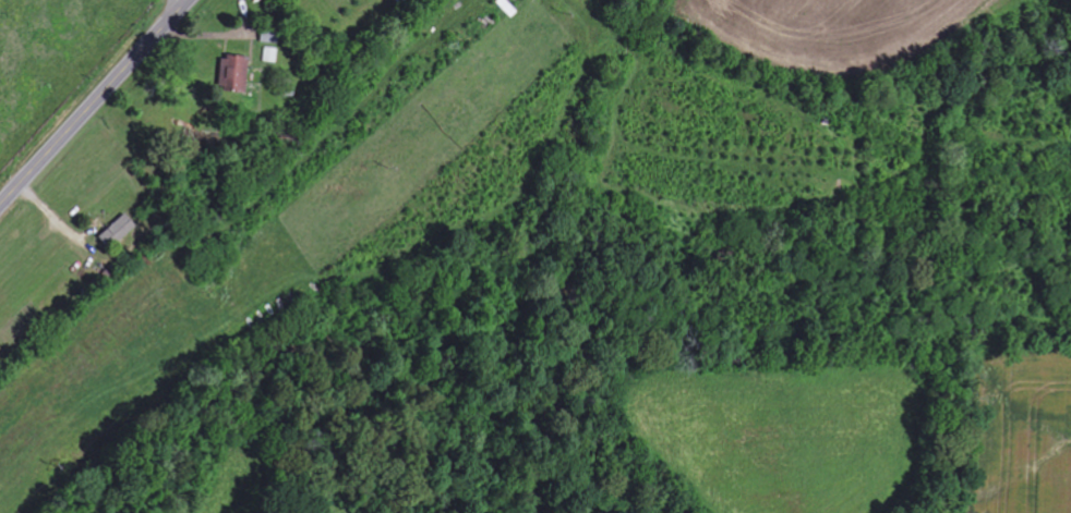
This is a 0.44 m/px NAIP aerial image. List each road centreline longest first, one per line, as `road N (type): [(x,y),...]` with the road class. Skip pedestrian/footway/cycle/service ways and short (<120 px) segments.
road 1 (primary): [(0,202),(188,0)]

